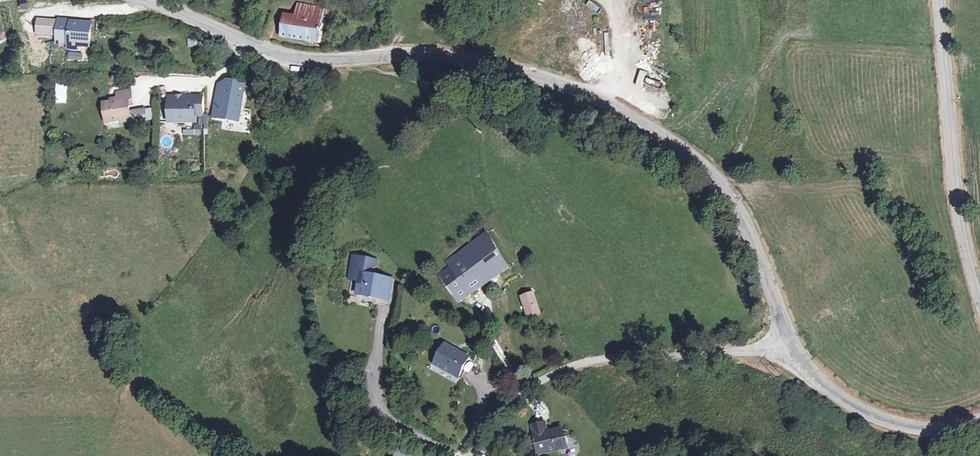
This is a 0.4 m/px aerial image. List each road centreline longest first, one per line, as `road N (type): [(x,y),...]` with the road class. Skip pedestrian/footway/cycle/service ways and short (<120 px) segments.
road 1 (unclassified): [(150,0),(233,44),(294,57),(488,61),(548,74),(629,113),(690,148),(729,186),(794,347)]
road 2 (unclassified): [(794,347),(568,368),(511,404),(471,455)]
road 3 (tertiary): [(940,0),(961,219),(979,295)]
road 4 (unclassified): [(794,347),(819,381),(871,415),(919,429),(979,423)]

